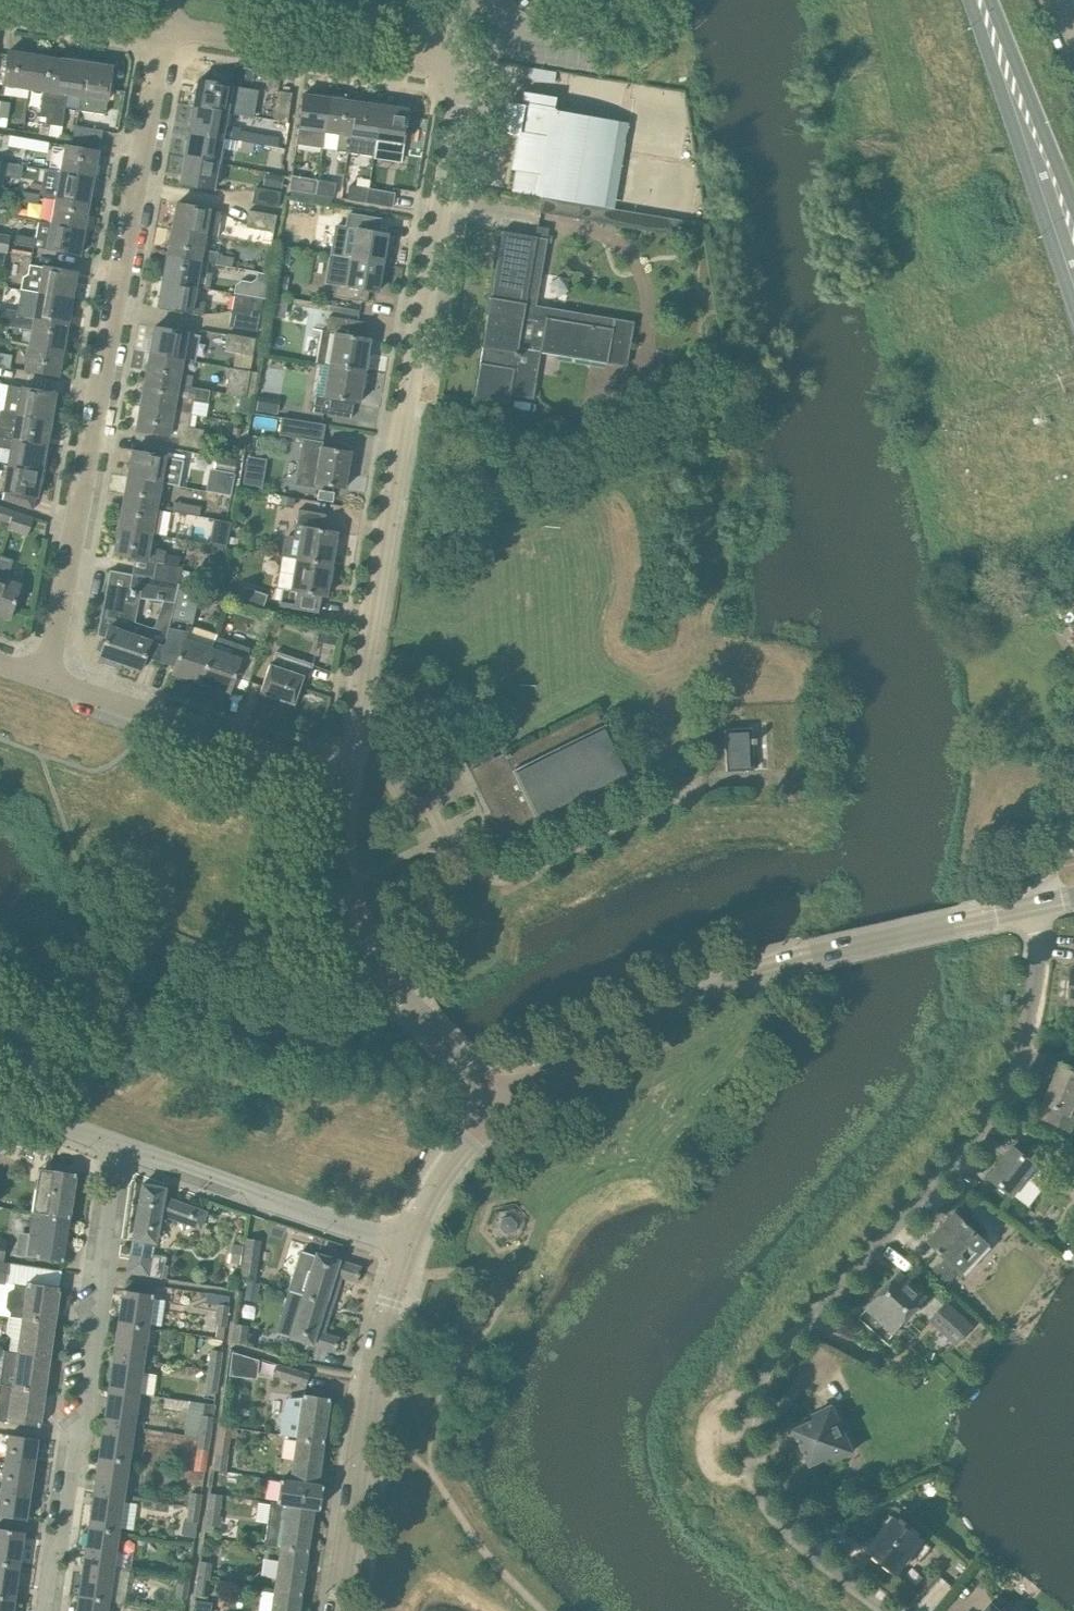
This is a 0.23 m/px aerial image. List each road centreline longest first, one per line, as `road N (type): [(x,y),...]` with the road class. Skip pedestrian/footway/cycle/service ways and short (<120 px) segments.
road 1 (residential): [(888,1610),(786,1529),(748,1474),(747,1428),(760,1386),(787,1341),(980,1138),(1011,1087),(1037,987),(1041,938),(1034,907)]
road 2 (unclassified): [(341,770),(448,108),(448,64)]
road 3 (residential): [(48,683),(165,22)]
road 4 (unclassified): [(499,1101),(625,1019),(740,973),(1034,907)]
road 5 (residential): [(121,1143),(44,1610)]
road 6 (unclassified): [(499,1101),(375,966),(352,924),(335,864),(341,770)]
road 7 (unclassified): [(338,1610),(382,1328),(409,1246)]
road 8 (primary): [(969,0),(1073,299)]
road 9 (residential): [(409,1246),(121,1143)]
road 10 (residential): [(341,770),(48,683)]
road 11 (residential): [(448,64),(165,22)]
road 12 (primary): [(1073,204),(987,0)]
road 13 (unclassified): [(409,1246),(435,1181),(499,1101)]
road 14 (residential): [(165,22),(11,0)]
road 15 (residential): [(121,1143),(0,1095)]

